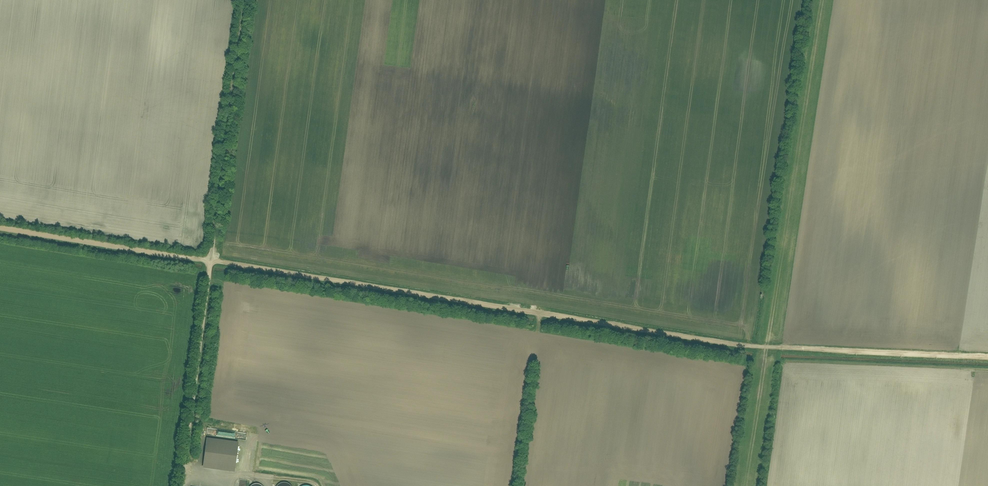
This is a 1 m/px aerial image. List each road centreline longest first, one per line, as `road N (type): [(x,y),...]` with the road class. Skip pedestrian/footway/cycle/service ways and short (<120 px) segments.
road 1 (track): [(0,226),(713,341),(987,356)]
road 2 (unclassified): [(211,260),(245,0)]
road 3 (residential): [(181,485),(211,260)]

